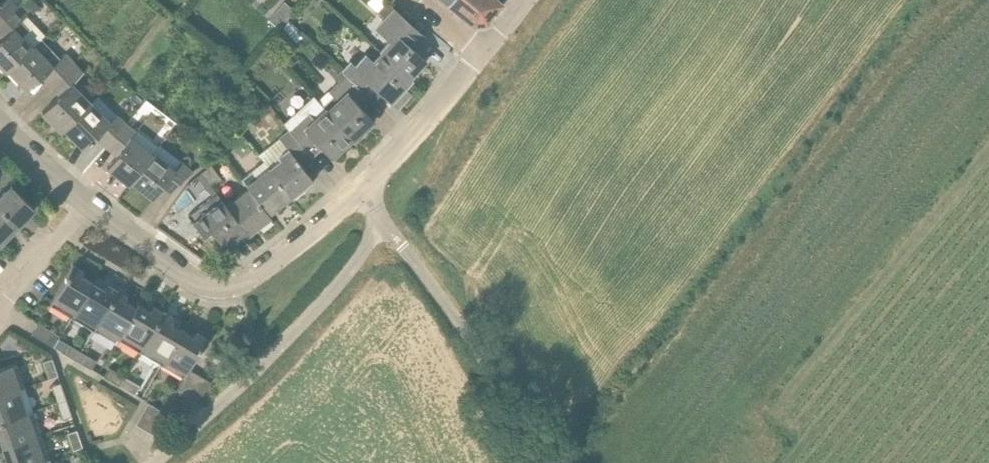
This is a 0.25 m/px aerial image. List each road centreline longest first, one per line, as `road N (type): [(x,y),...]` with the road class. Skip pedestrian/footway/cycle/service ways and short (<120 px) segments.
road 1 (residential): [(88,210),(185,279),(236,290),(364,195)]
road 2 (unclassified): [(158,462),(263,365),(382,225)]
road 3 (unclassified): [(530,462),(452,313),(382,225)]
road 4 (residential): [(364,195),(484,54)]
road 5 (residential): [(0,312),(88,210)]
road 6 (residential): [(0,123),(88,210)]

